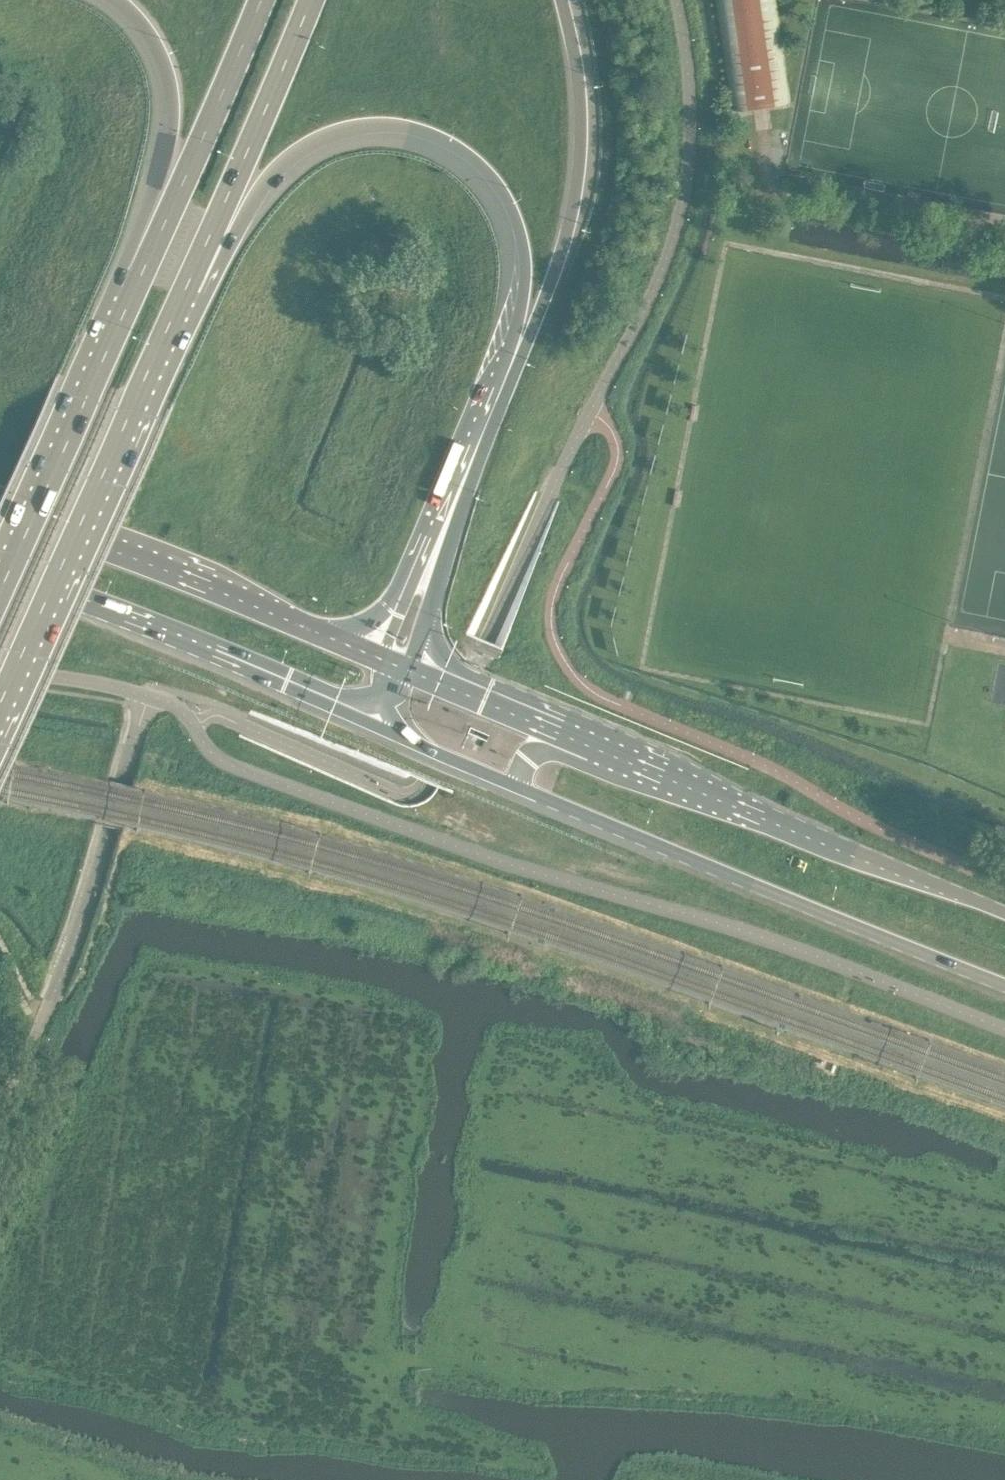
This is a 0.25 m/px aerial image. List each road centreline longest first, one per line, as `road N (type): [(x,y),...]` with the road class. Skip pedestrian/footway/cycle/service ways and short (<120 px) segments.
road 1 (primary): [(189,284),(296,152),(355,126),(396,124),(465,152),(514,209),(525,247),(517,349)]
road 2 (primary): [(517,786),(1004,983)]
road 3 (primary): [(0,697),(189,284)]
road 4 (primary): [(1004,913),(592,745)]
road 5 (primary): [(380,658),(174,570),(0,508)]
road 6 (primary): [(0,577),(123,618),(375,724)]
road 7 (primary): [(517,349),(543,301),(575,205),(581,99),(563,0)]
road 8 (trunk): [(140,273),(0,585)]
road 9 (primary): [(189,284),(310,0)]
road 10 (trunk): [(260,0),(140,273)]
road 11 (trunk): [(117,0),(149,35),(171,98),(140,273)]
road 12 (primary): [(407,670),(486,422)]
road 13 (primary): [(486,422),(380,658)]
road 14 (primary): [(592,745),(407,670)]
road 15 (primary): [(375,724),(517,786)]

